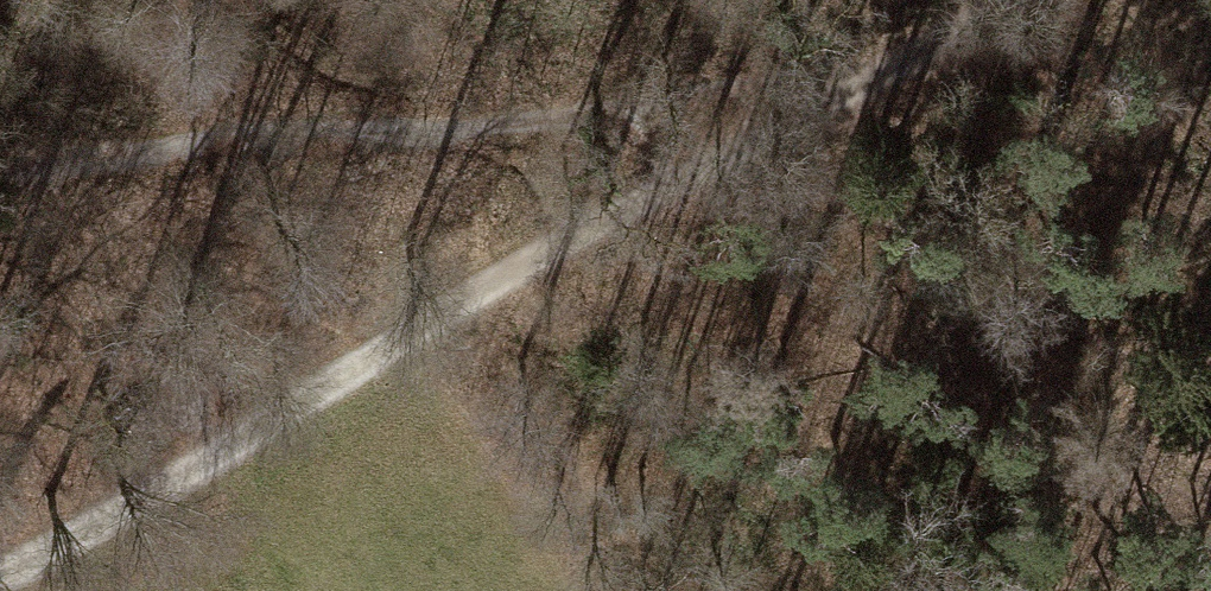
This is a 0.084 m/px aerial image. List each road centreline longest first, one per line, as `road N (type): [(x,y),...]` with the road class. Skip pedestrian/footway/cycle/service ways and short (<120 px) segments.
road 1 (track): [(866,79),(484,292),(0,576)]
road 2 (track): [(866,79),(457,134),(296,138),(0,164)]
road 3 (track): [(1018,0),(866,79)]

